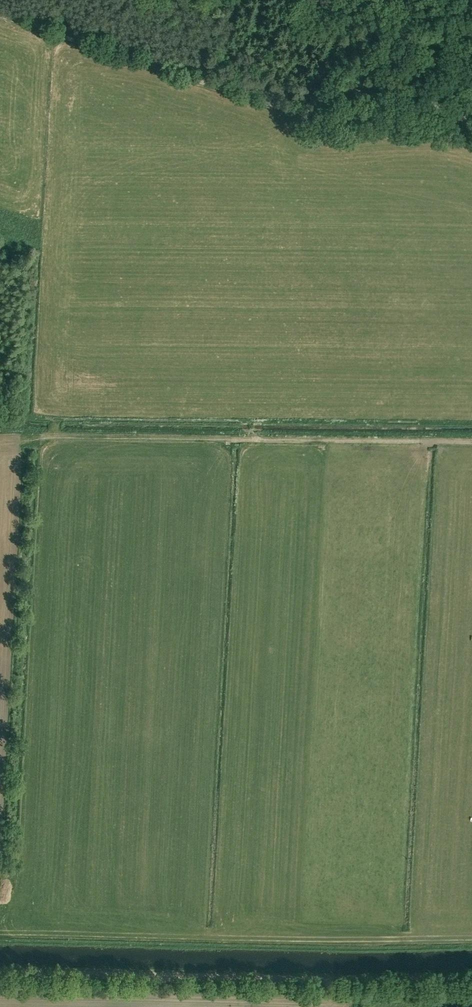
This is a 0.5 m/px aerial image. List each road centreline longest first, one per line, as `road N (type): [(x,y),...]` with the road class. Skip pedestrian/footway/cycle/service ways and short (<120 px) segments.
road 1 (track): [(471,978),(0,973)]

